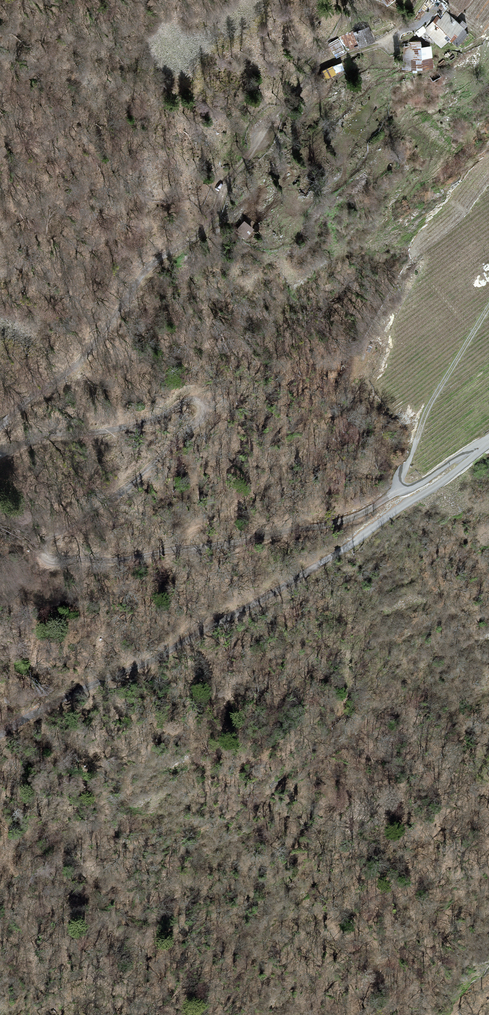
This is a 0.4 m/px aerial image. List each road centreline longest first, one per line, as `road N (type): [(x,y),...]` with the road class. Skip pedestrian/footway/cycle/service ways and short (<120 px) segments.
road 1 (track): [(399,493),(354,519),(259,543),(57,564),(45,555),(51,540),(147,473),(199,411),(183,404),(118,431),(51,437),(0,455)]
road 2 (track): [(0,426),(89,354),(147,269),(193,242),(286,101),(327,66),(389,41),(422,0)]
road 3 (track): [(364,535),(303,578),(0,737)]
road 4 (track): [(488,303),(427,406),(391,498)]
road 5 (unclassified): [(475,456),(364,535)]

